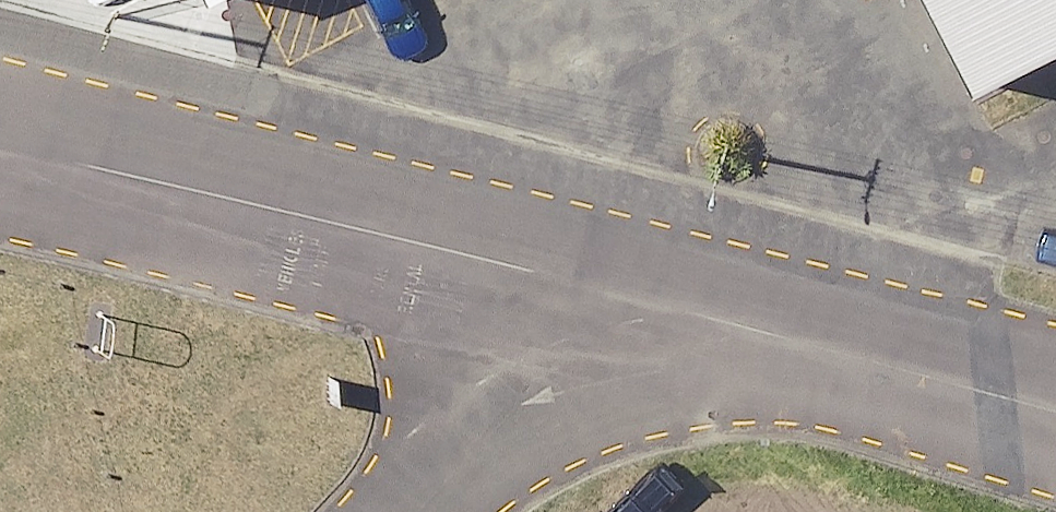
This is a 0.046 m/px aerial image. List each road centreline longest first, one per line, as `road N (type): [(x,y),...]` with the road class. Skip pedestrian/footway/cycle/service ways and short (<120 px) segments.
road 1 (tertiary): [(0,143),(949,387)]
road 2 (unclassified): [(949,387),(751,360),(602,373),(539,396),(488,433),(414,511)]

